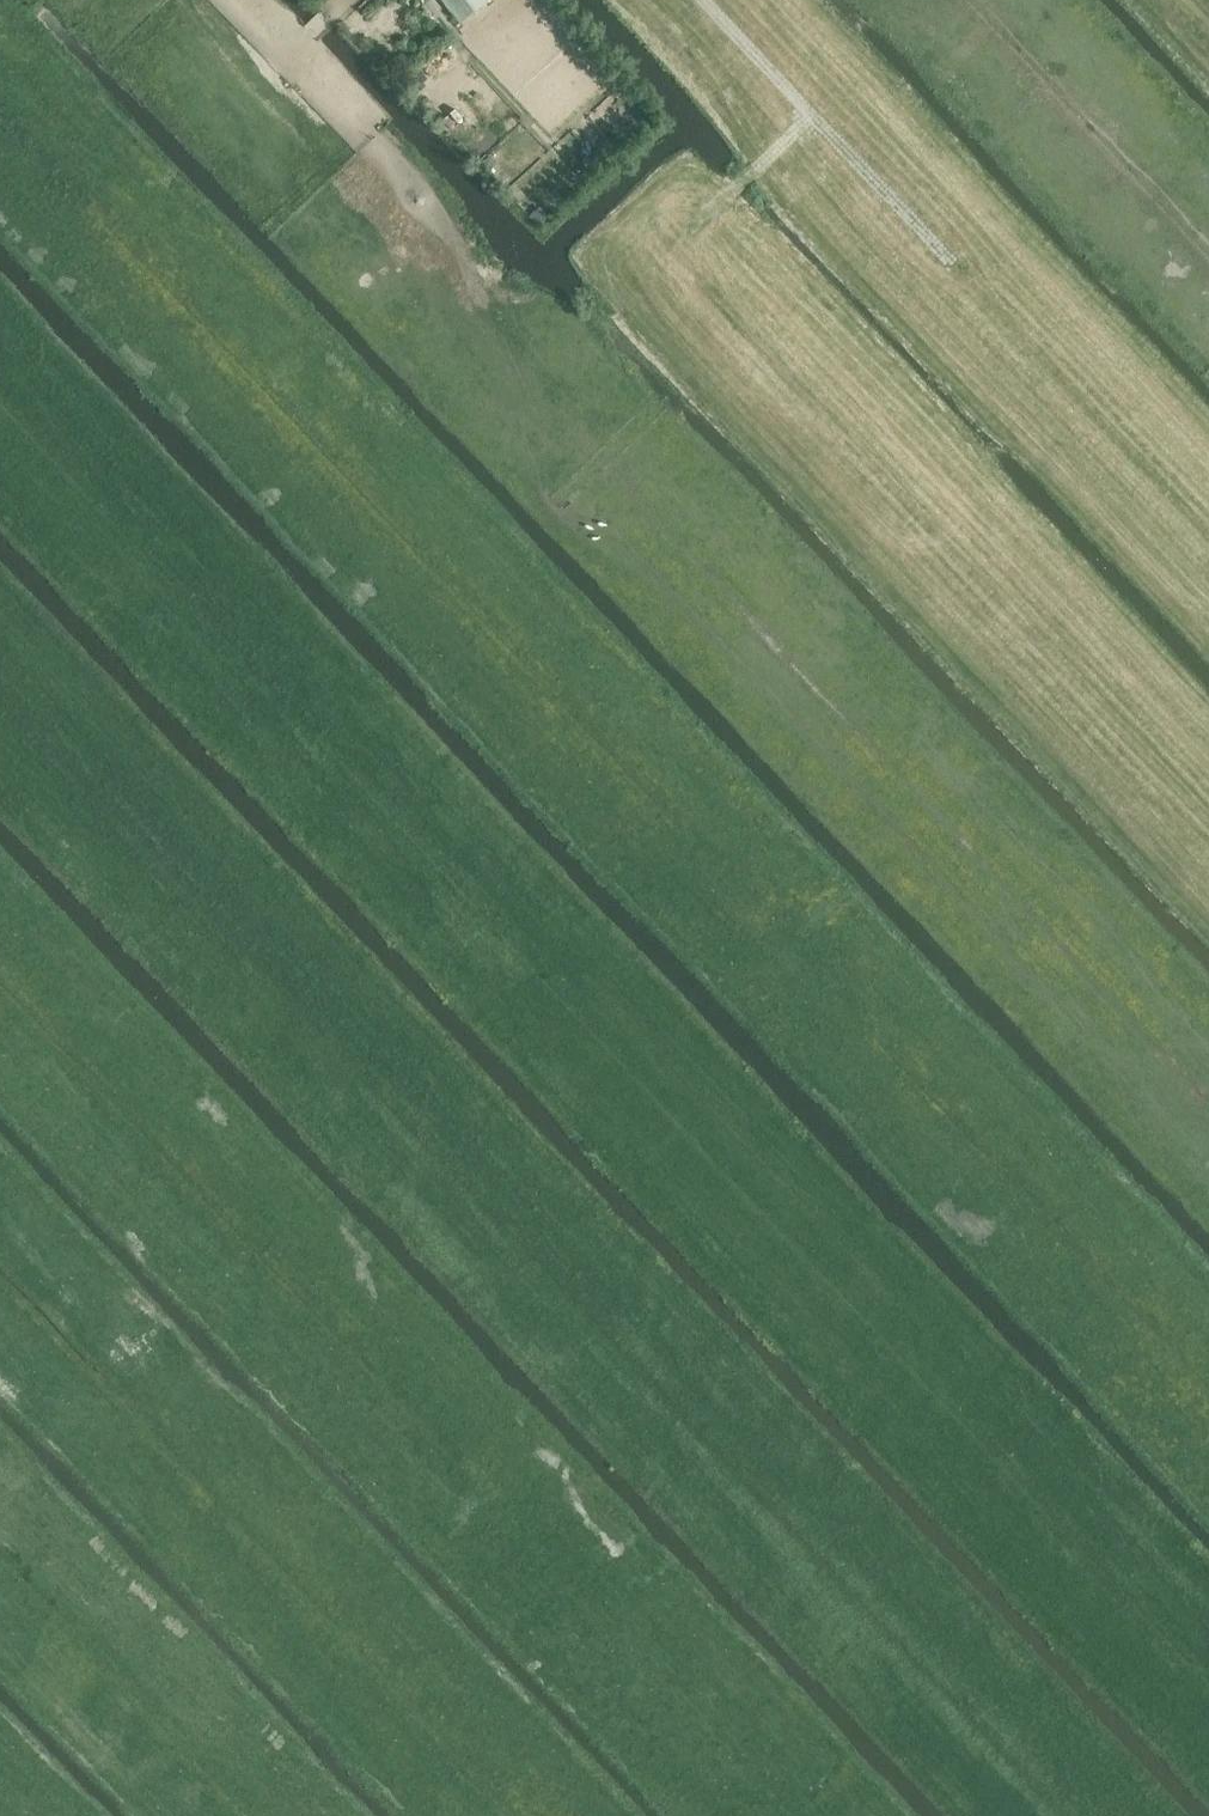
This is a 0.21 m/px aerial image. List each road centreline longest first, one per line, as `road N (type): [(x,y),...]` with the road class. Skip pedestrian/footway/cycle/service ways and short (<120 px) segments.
road 1 (track): [(952,264),(810,115),(742,178)]
road 2 (track): [(810,115),(701,0)]

